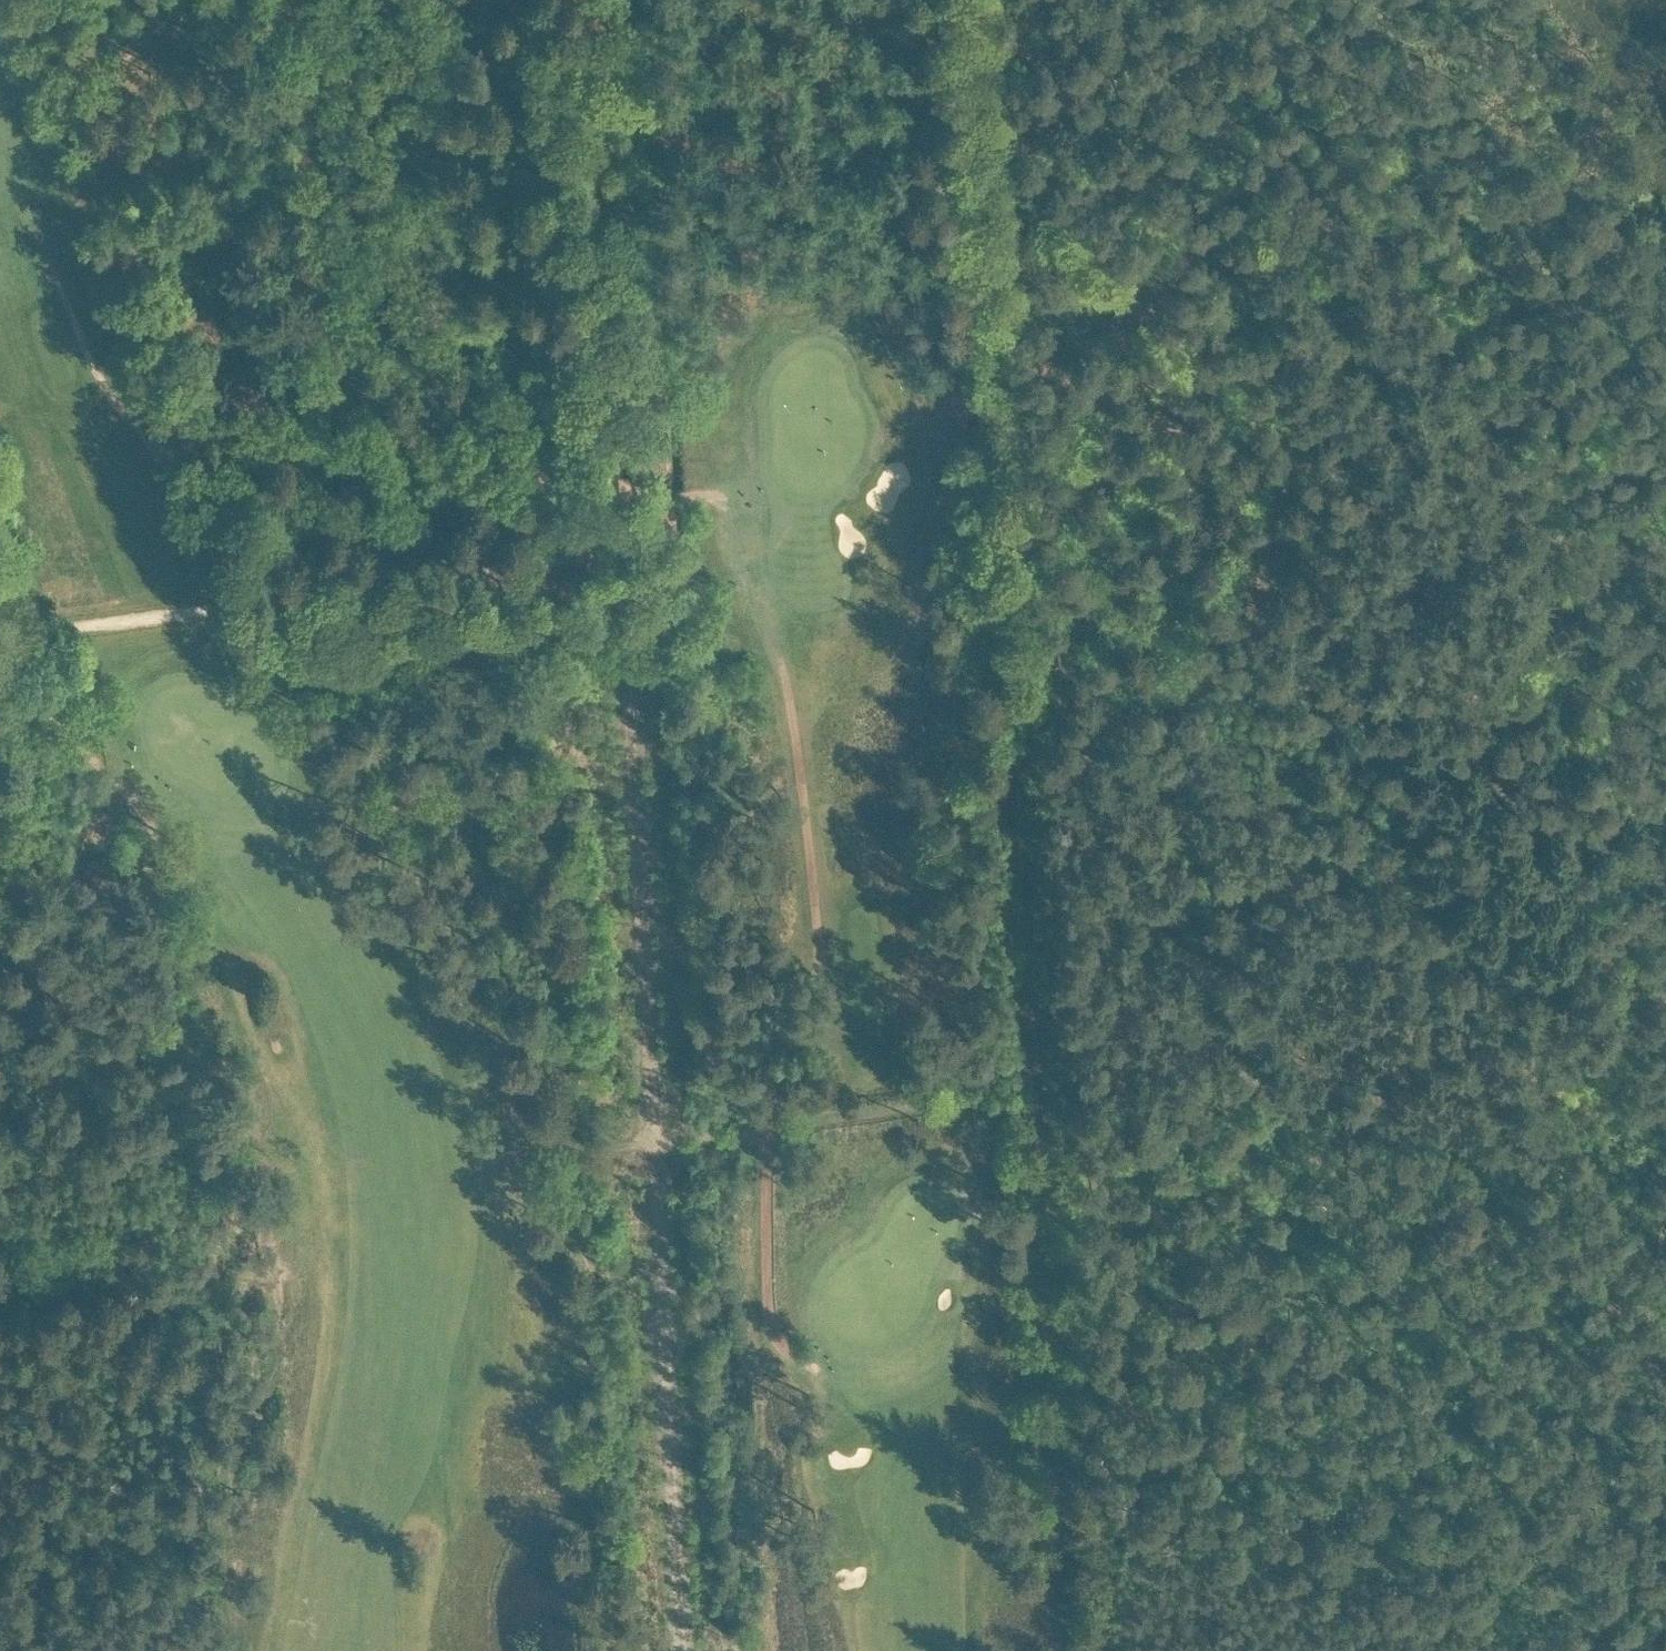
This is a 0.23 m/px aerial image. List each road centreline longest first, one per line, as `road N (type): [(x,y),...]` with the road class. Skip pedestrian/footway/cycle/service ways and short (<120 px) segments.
road 1 (track): [(983,0),(1040,1100)]
road 2 (track): [(1040,1100),(1068,1650)]
road 3 (track): [(0,638),(212,606)]

